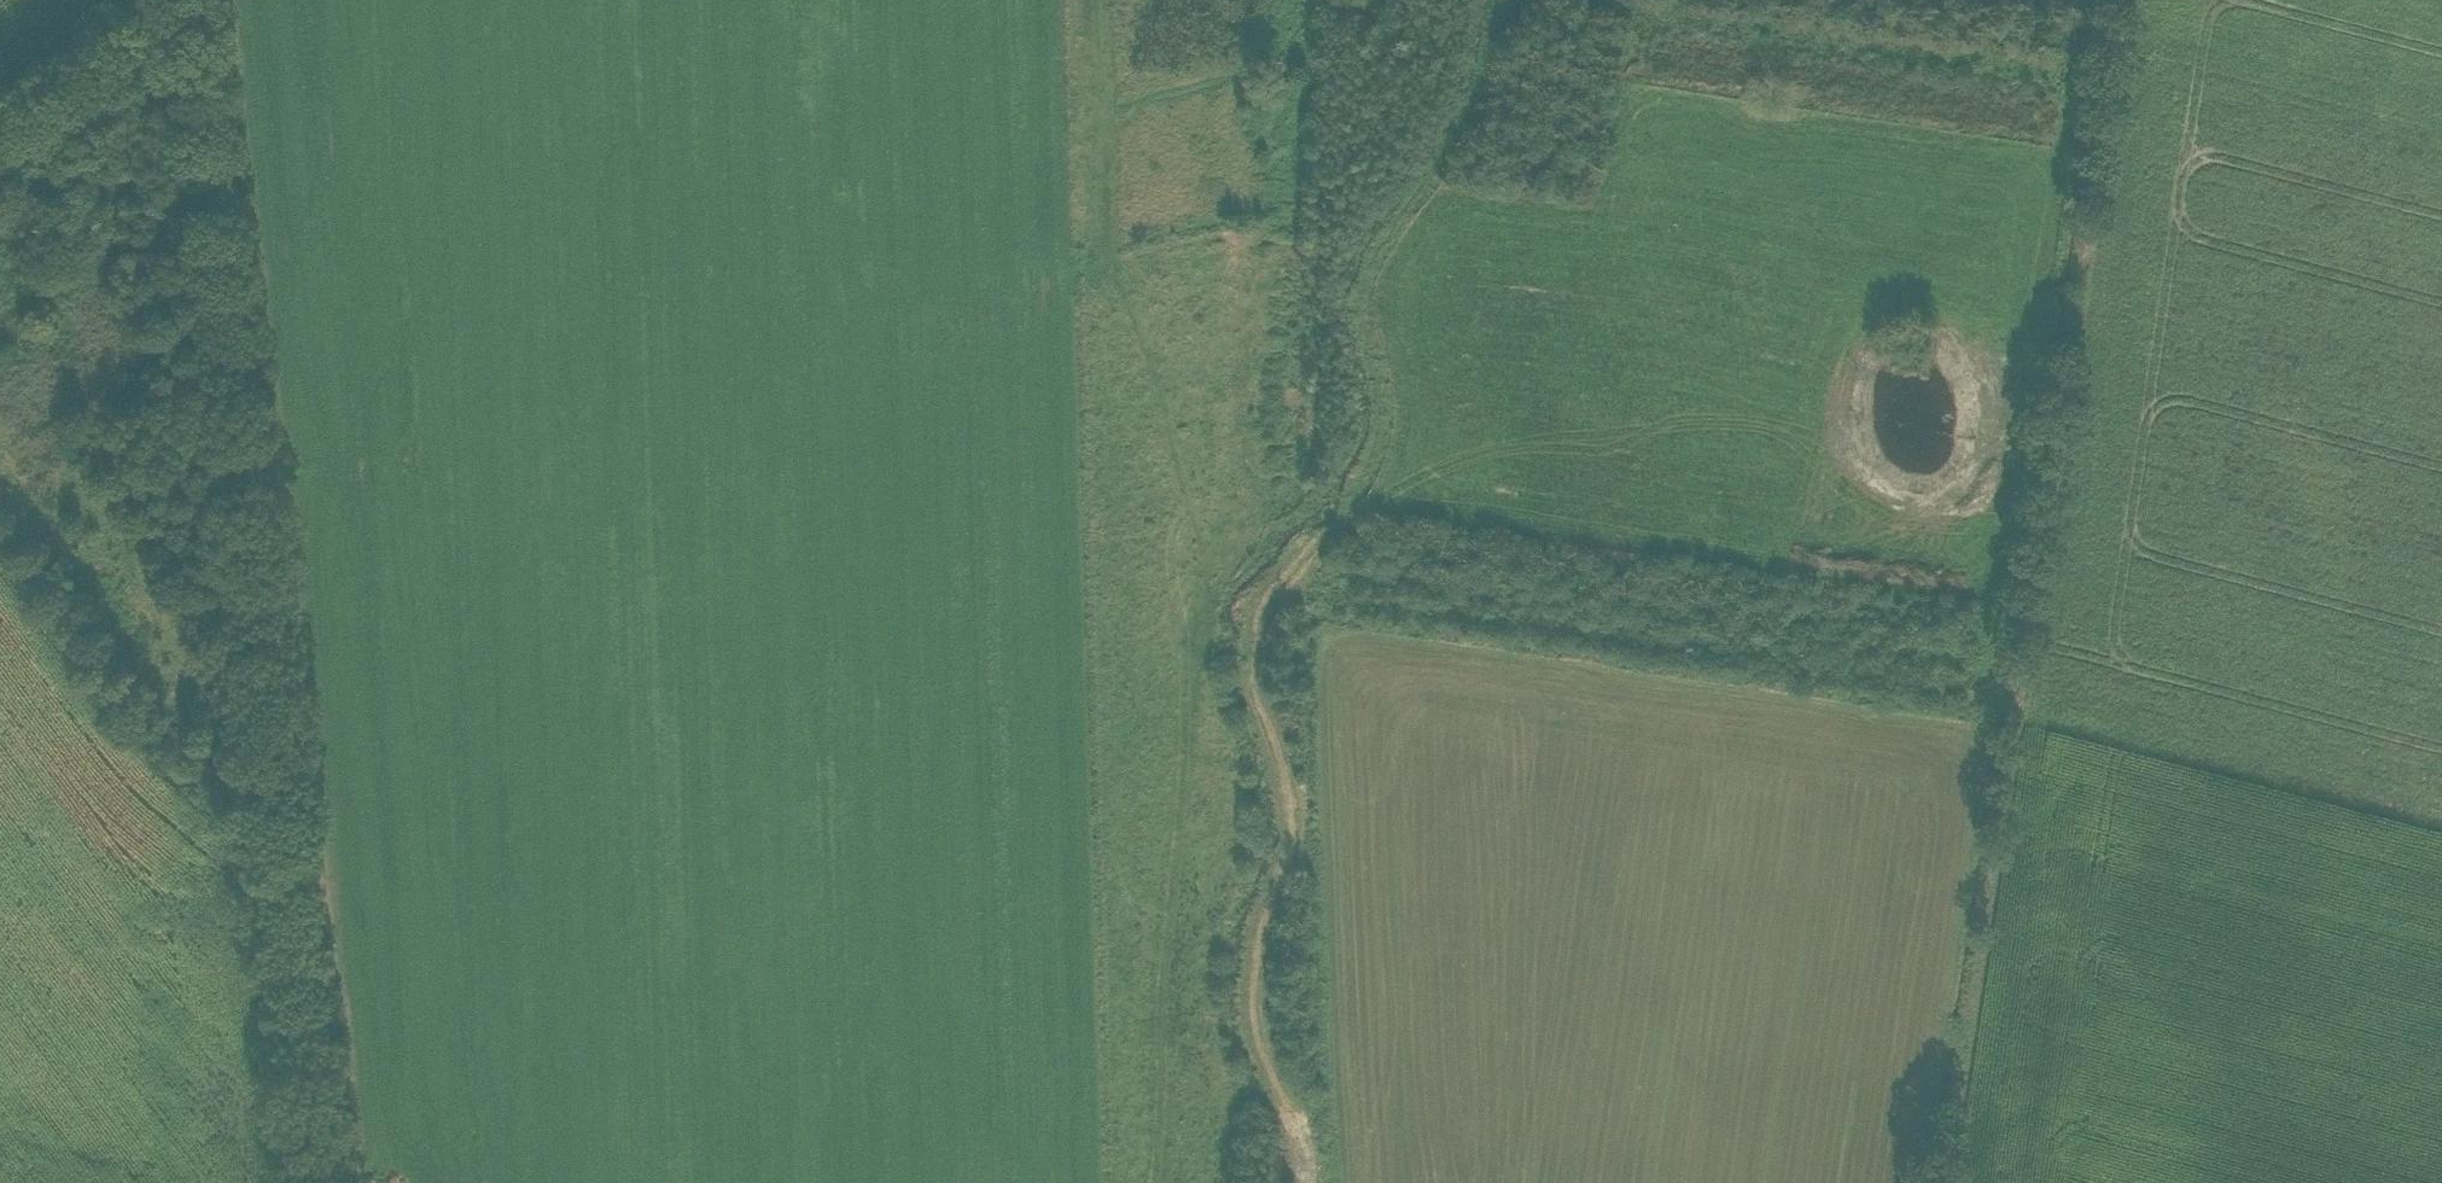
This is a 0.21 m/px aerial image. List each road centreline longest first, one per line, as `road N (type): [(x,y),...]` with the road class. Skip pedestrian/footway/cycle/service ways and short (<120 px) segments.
road 1 (track): [(339,1182),(212,0)]
road 2 (track): [(212,2),(0,158)]

